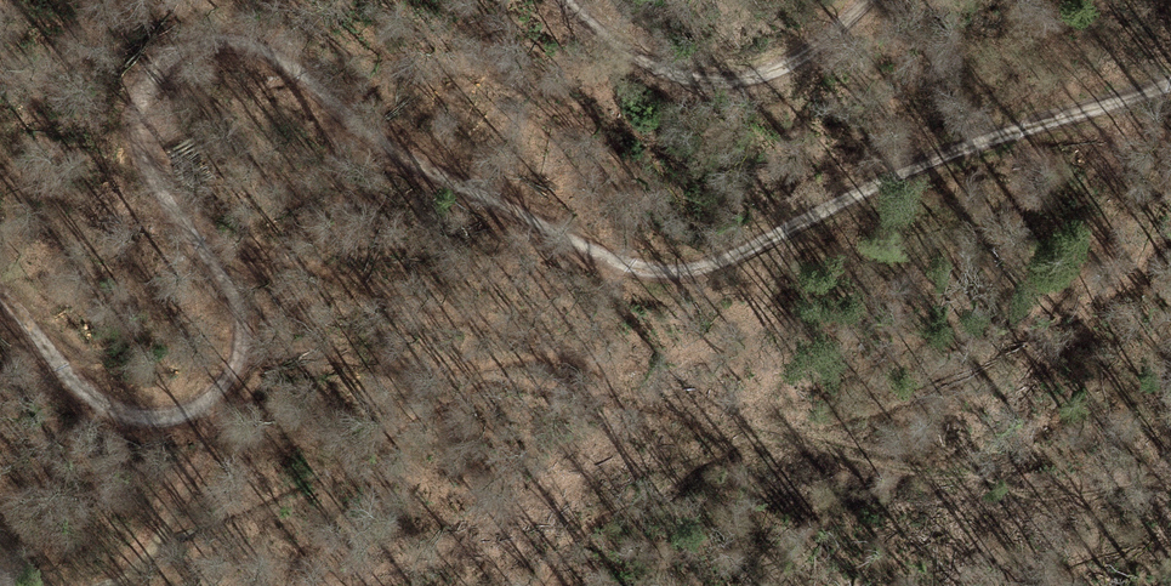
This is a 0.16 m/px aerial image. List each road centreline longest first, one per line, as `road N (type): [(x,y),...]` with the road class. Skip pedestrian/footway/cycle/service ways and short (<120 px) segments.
road 1 (track): [(117,585),(146,561),(214,442),(216,397),(243,334),(229,291),(138,141),(146,87),(178,52),(220,40),(275,54),(378,141),(624,266),(677,273),(733,259),(902,174),(1170,83)]
road 2 (track): [(868,0),(808,55),(764,75),(720,79),(678,75),(638,56),(572,0)]
road 3 (track): [(0,293),(71,379),(114,410),(155,417),(216,397)]

